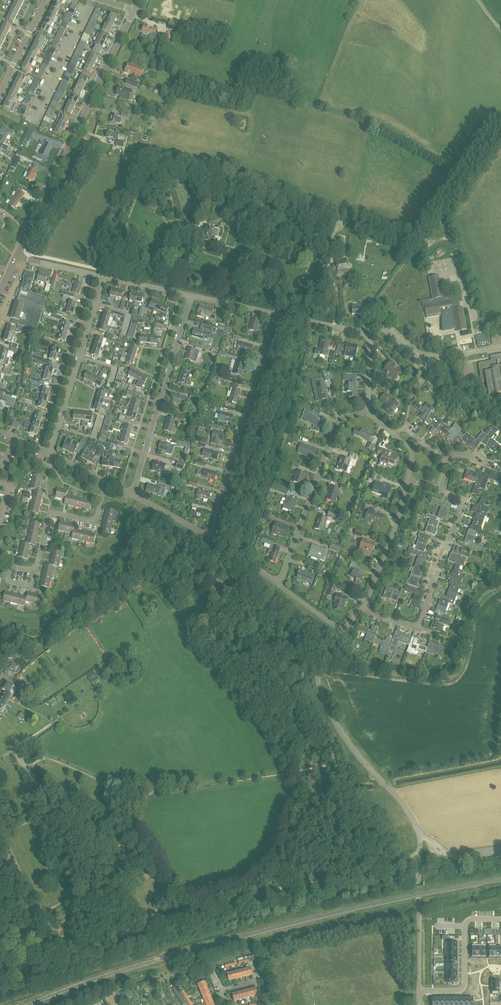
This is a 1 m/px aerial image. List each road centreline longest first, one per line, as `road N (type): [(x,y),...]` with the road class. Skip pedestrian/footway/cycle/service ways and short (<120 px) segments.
road 1 (tertiary): [(16,257),(134,10)]
road 2 (residential): [(419,833),(344,737),(319,689),(320,663),(342,632)]
road 3 (residential): [(209,539),(273,313)]
road 4 (residential): [(132,496),(191,295)]
road 5 (residential): [(367,414),(338,422),(277,584)]
road 6 (track): [(19,250),(141,277),(167,240),(191,231)]
road 7 (residential): [(50,455),(105,276)]
road 8 (residential): [(419,627),(463,506),(439,490)]
road 9 (residential): [(500,347),(423,359),(379,325),(362,333)]
road 10 (residential): [(106,482),(96,523),(50,511),(36,571)]
road 11 (residential): [(419,991),(463,988),(466,923),(500,919)]
road 12 (residential): [(362,609),(407,479)]

